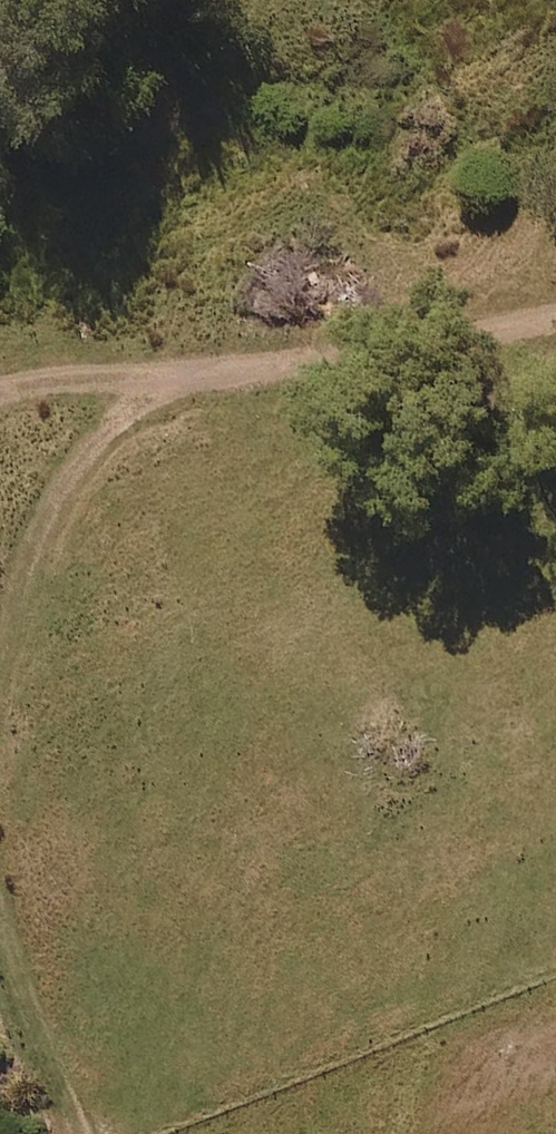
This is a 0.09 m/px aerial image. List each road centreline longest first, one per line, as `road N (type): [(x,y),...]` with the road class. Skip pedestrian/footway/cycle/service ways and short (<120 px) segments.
road 1 (unclassified): [(147,372),(325,358),(555,314)]
road 2 (unclassified): [(147,372),(77,468),(0,646)]
road 3 (unclassified): [(0,902),(72,1133)]
road 4 (unclassified): [(0,388),(147,372)]

